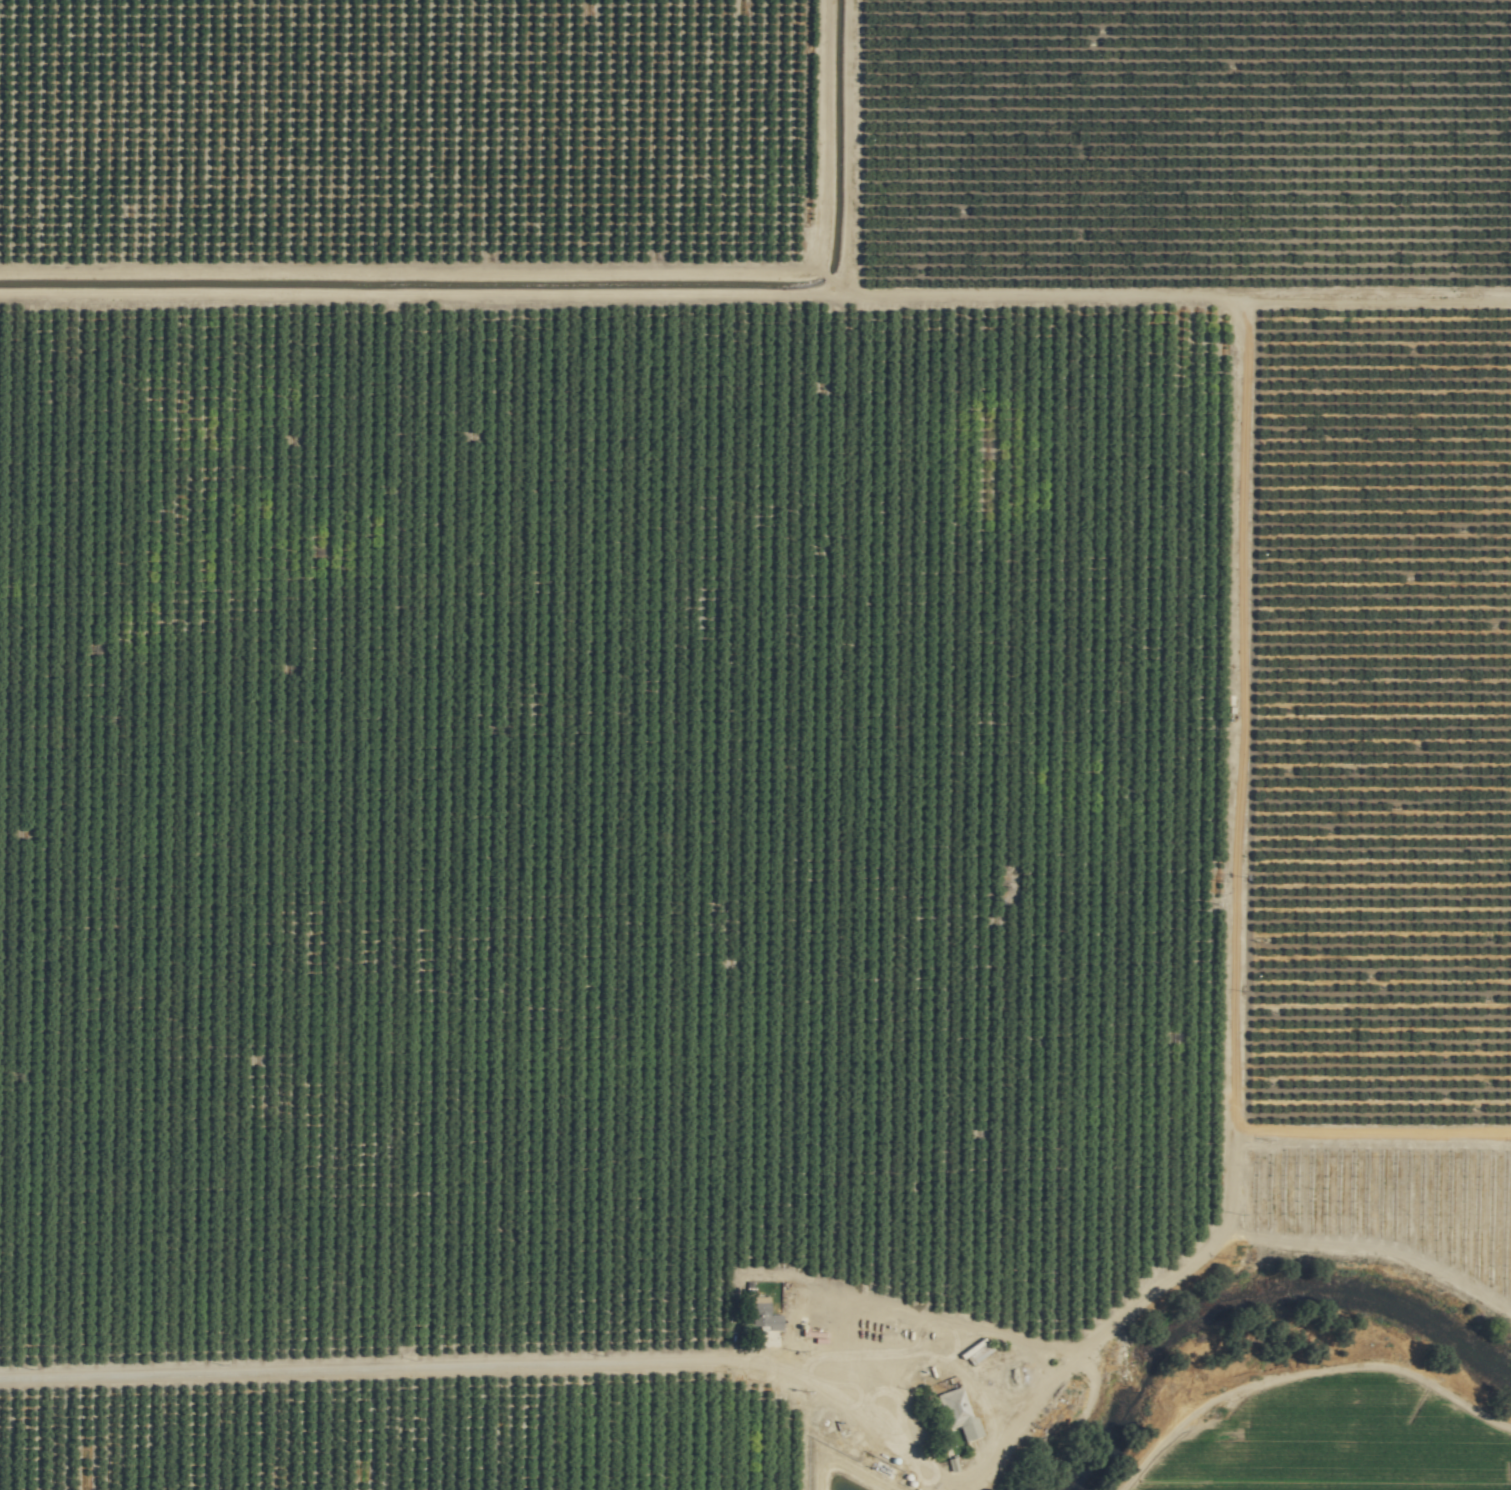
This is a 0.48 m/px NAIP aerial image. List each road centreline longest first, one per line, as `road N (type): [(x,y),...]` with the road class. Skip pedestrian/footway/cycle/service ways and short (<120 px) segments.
road 1 (track): [(1510,1129),(1240,1130),(1227,1136),(1213,1235),(1082,1341),(1042,1347),(979,1327),(865,1370)]

